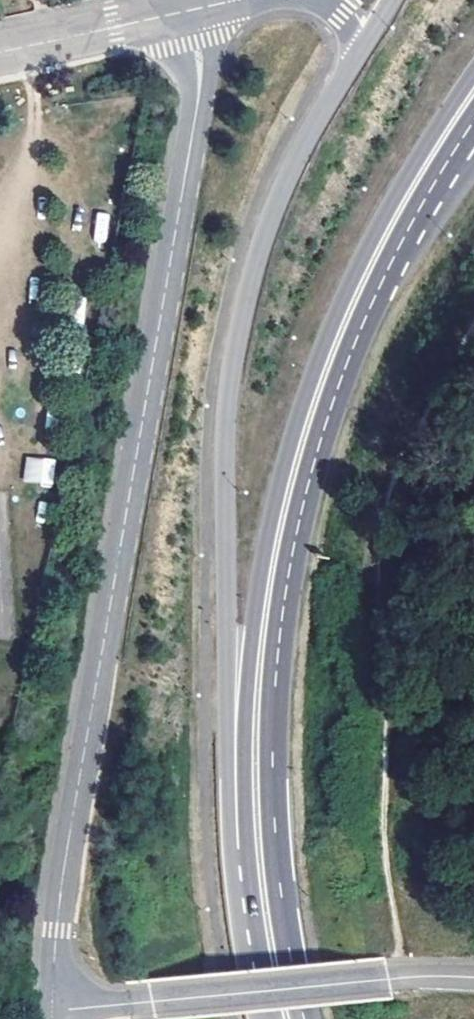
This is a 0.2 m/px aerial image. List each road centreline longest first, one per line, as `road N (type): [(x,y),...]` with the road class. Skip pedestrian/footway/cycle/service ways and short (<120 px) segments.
road 1 (unclassified): [(190,9),(197,104),(71,819),(50,1010)]
road 2 (primary): [(303,1018),(272,787),(289,573),(350,353),(426,191)]
road 3 (primary): [(473,73),(363,255),(287,456),(249,670),(242,851)]
road 4 (primary): [(354,58),(264,232),(228,393),(228,789),(242,851)]
road 5 (unclassified): [(50,1010),(473,977)]
road 6 (residential): [(0,51),(190,9)]
road 7 (primary): [(242,851),(270,1018)]

